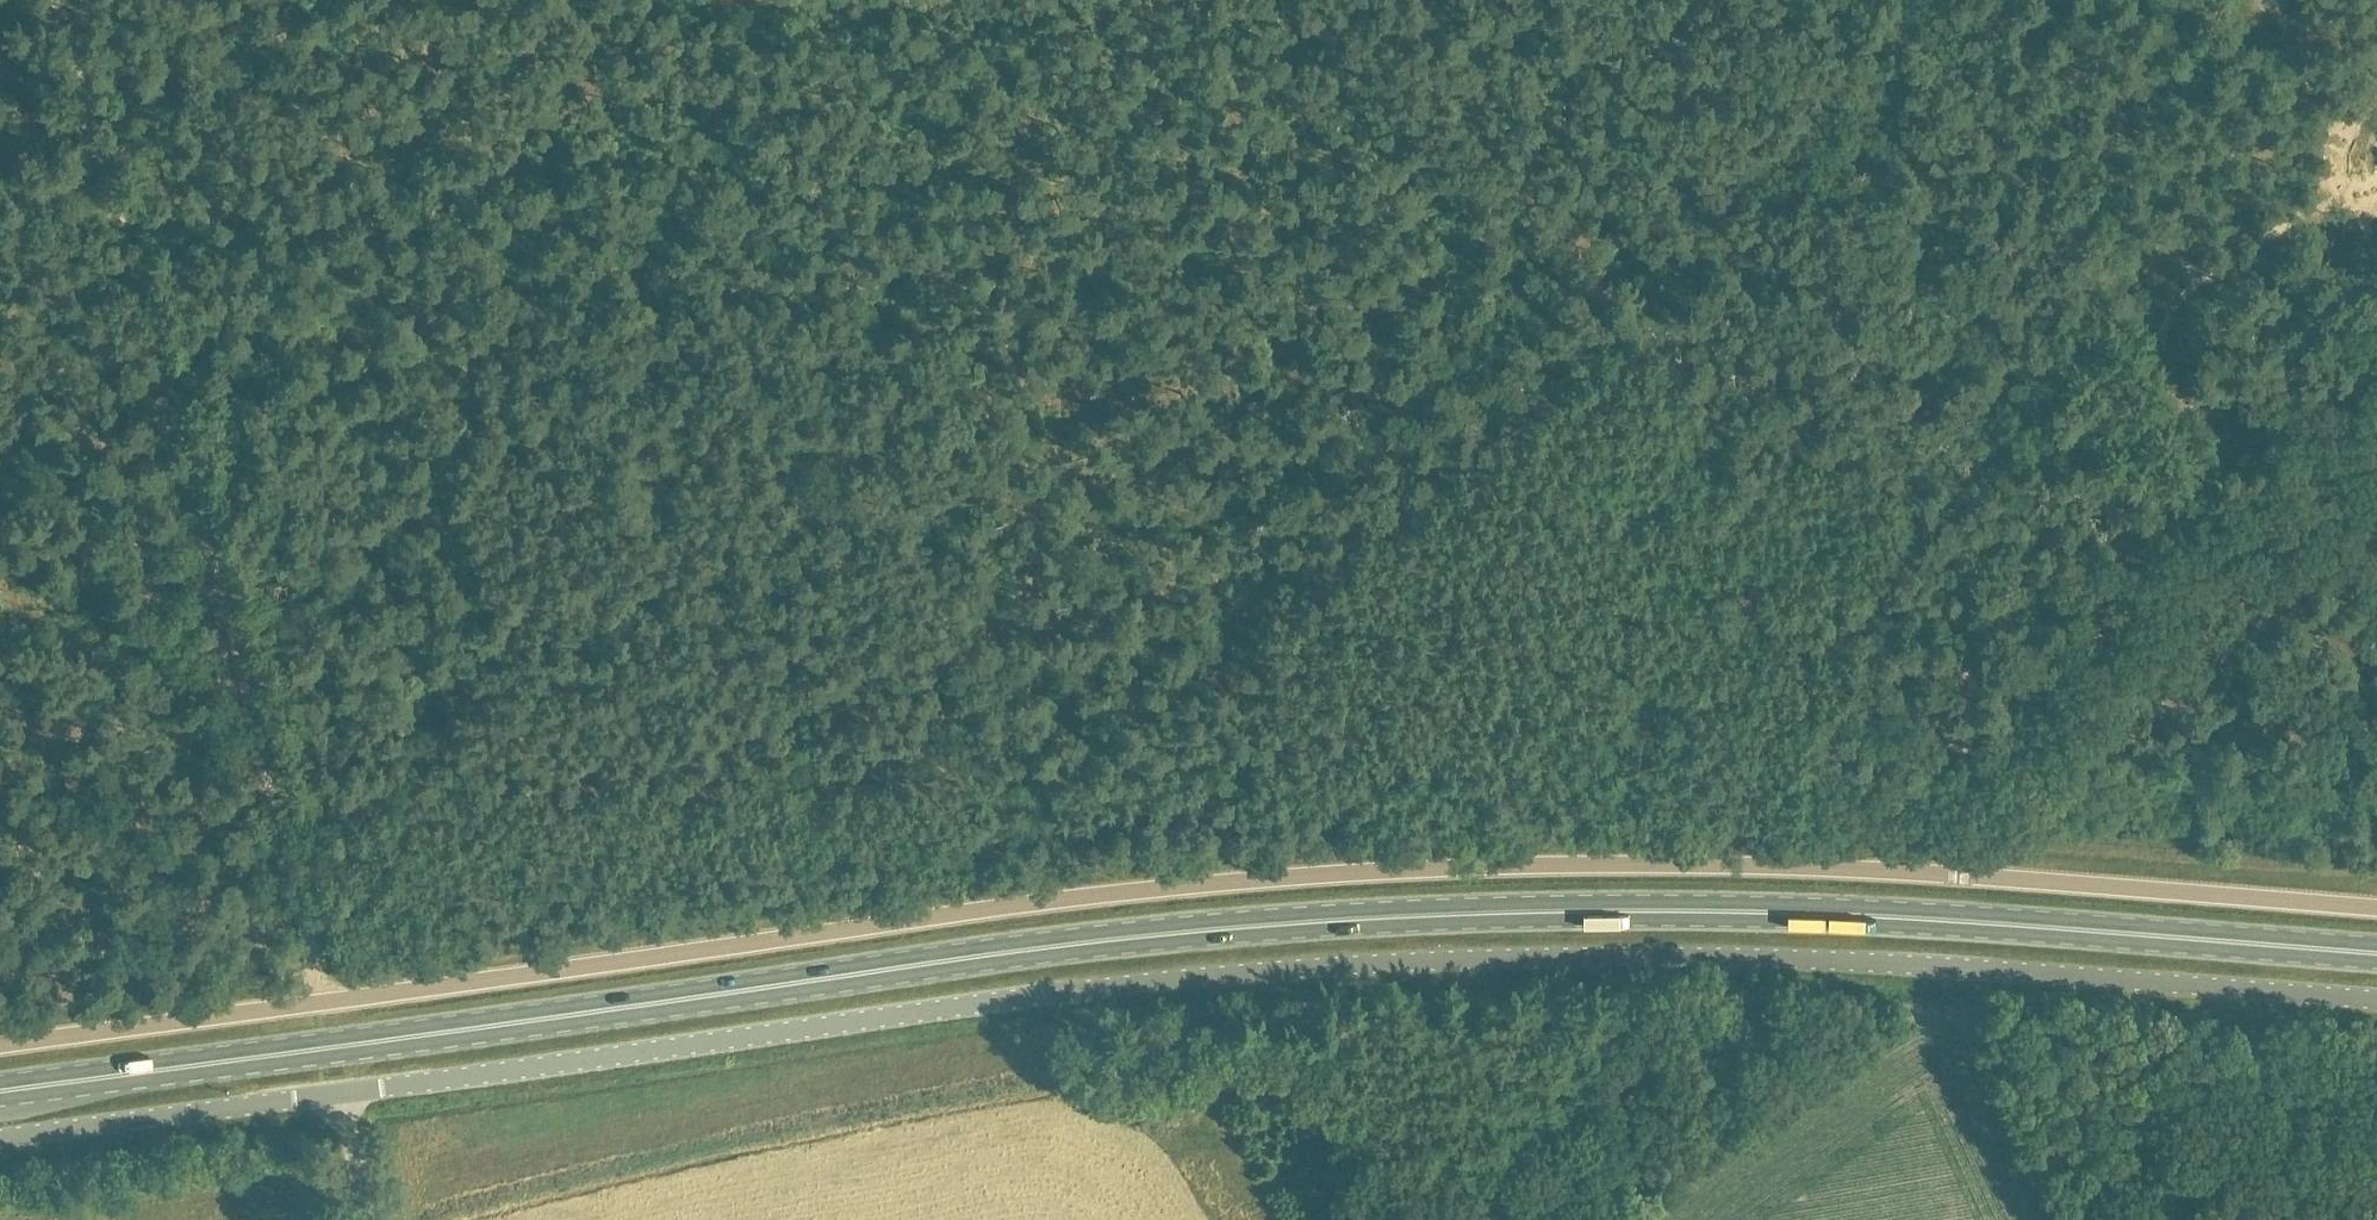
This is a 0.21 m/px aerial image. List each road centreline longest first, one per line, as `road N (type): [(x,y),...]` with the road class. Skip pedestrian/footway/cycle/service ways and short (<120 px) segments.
road 1 (unclassified): [(0,1047),(950,915),(1326,875),(1792,868),(2376,909)]
road 2 (primary): [(0,1092),(1256,926),(1741,913),(2376,954)]
road 3 (unclassified): [(2376,999),(1801,959),(1344,966),(1038,995),(342,1094)]
road 4 (track): [(328,1005),(55,0)]
road 5 (unclassified): [(342,1094),(0,1140)]
road 6 (track): [(2376,1069),(2210,1137),(2181,1174),(2193,1219)]
road 7 (unclassified): [(370,1219),(342,1094)]

